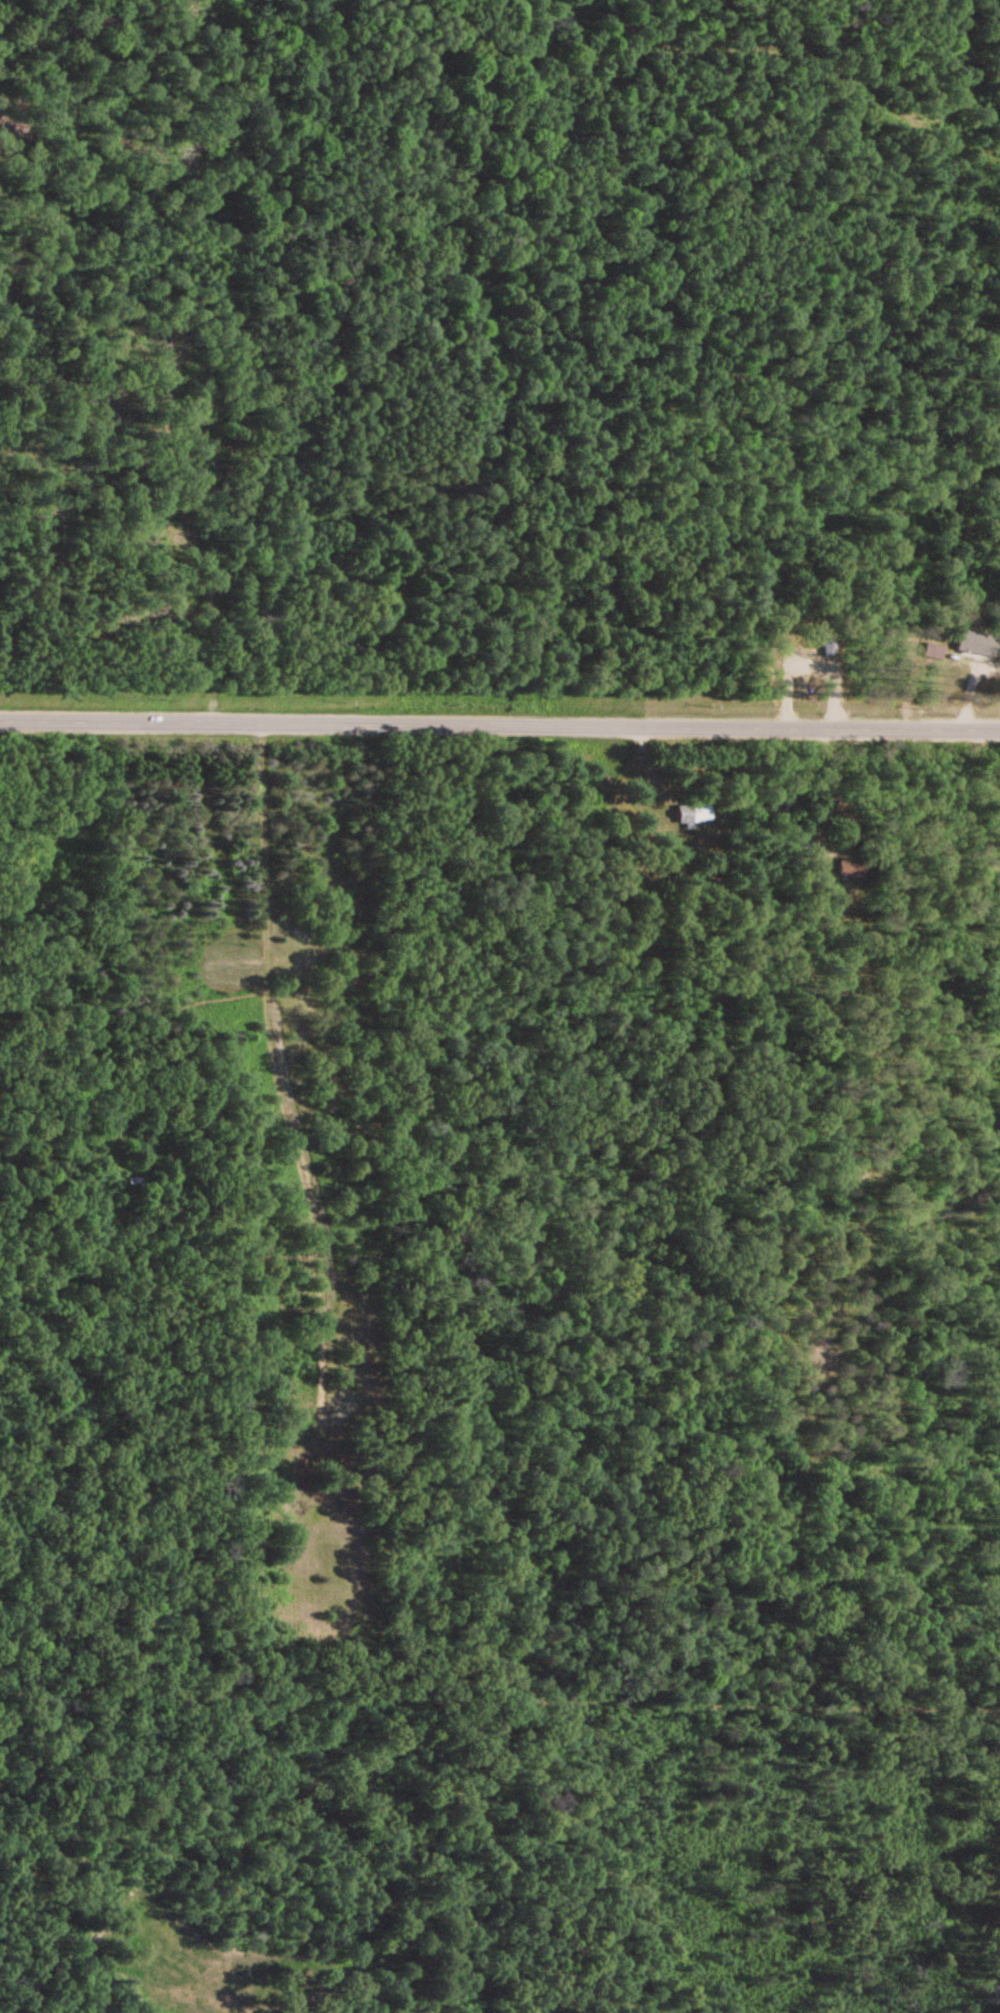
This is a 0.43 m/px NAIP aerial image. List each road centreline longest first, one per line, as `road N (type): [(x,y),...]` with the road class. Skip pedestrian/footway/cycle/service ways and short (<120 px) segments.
road 1 (tertiary): [(0,720),(999,730)]

